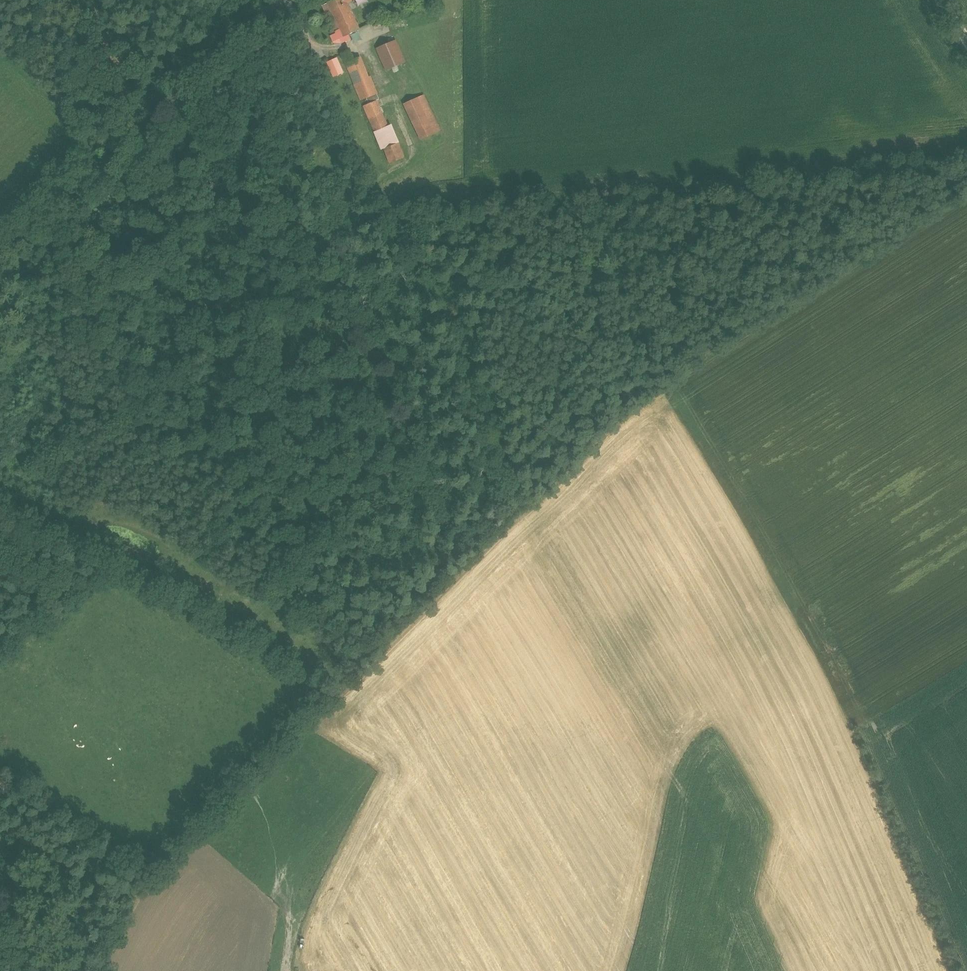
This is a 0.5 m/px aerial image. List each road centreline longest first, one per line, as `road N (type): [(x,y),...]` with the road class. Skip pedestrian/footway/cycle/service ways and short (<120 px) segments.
road 1 (track): [(515,513),(446,311),(374,185),(286,0)]

